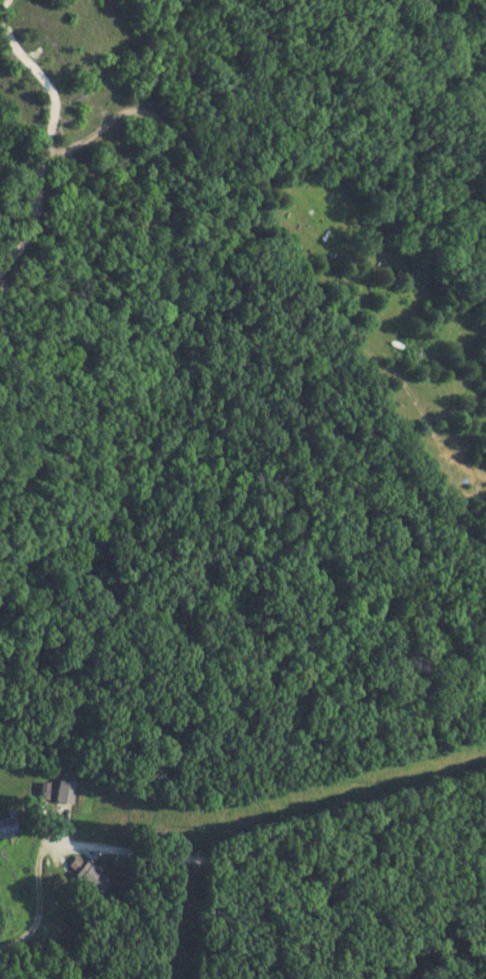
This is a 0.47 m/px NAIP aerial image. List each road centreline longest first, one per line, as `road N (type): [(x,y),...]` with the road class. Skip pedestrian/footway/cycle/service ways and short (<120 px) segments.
road 1 (residential): [(49,149),(79,149),(135,116),(159,120),(205,159),(227,226),(285,288),(285,359),(316,413),(388,481),(434,620),(485,687)]
road 2 (residential): [(485,803),(417,809),(363,832),(248,855),(48,844)]
road 3 (residential): [(9,0),(7,29),(57,103),(34,218),(0,279)]

